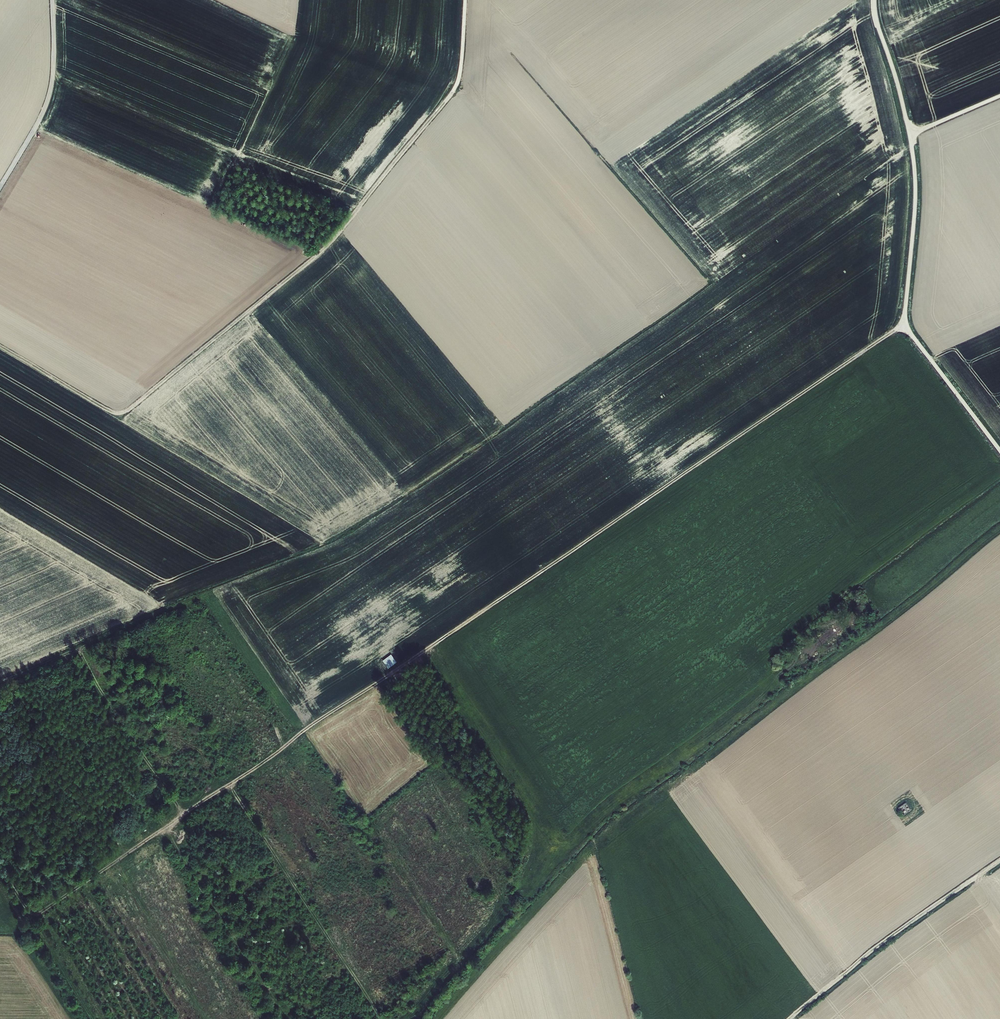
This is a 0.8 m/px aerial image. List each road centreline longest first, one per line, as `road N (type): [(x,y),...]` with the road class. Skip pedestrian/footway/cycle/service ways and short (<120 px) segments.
road 1 (track): [(28,921),(904,323)]
road 2 (track): [(0,345),(123,412),(331,241),(445,102)]
road 3 (unclassified): [(912,133),(916,194),(904,323),(999,447)]
road 4 (track): [(383,1018),(229,784)]
road 5 (track): [(791,1018),(999,862)]
road 6 (unclassified): [(52,0),(51,90),(0,187)]
road 7 (unclassified): [(873,0),(912,133)]

